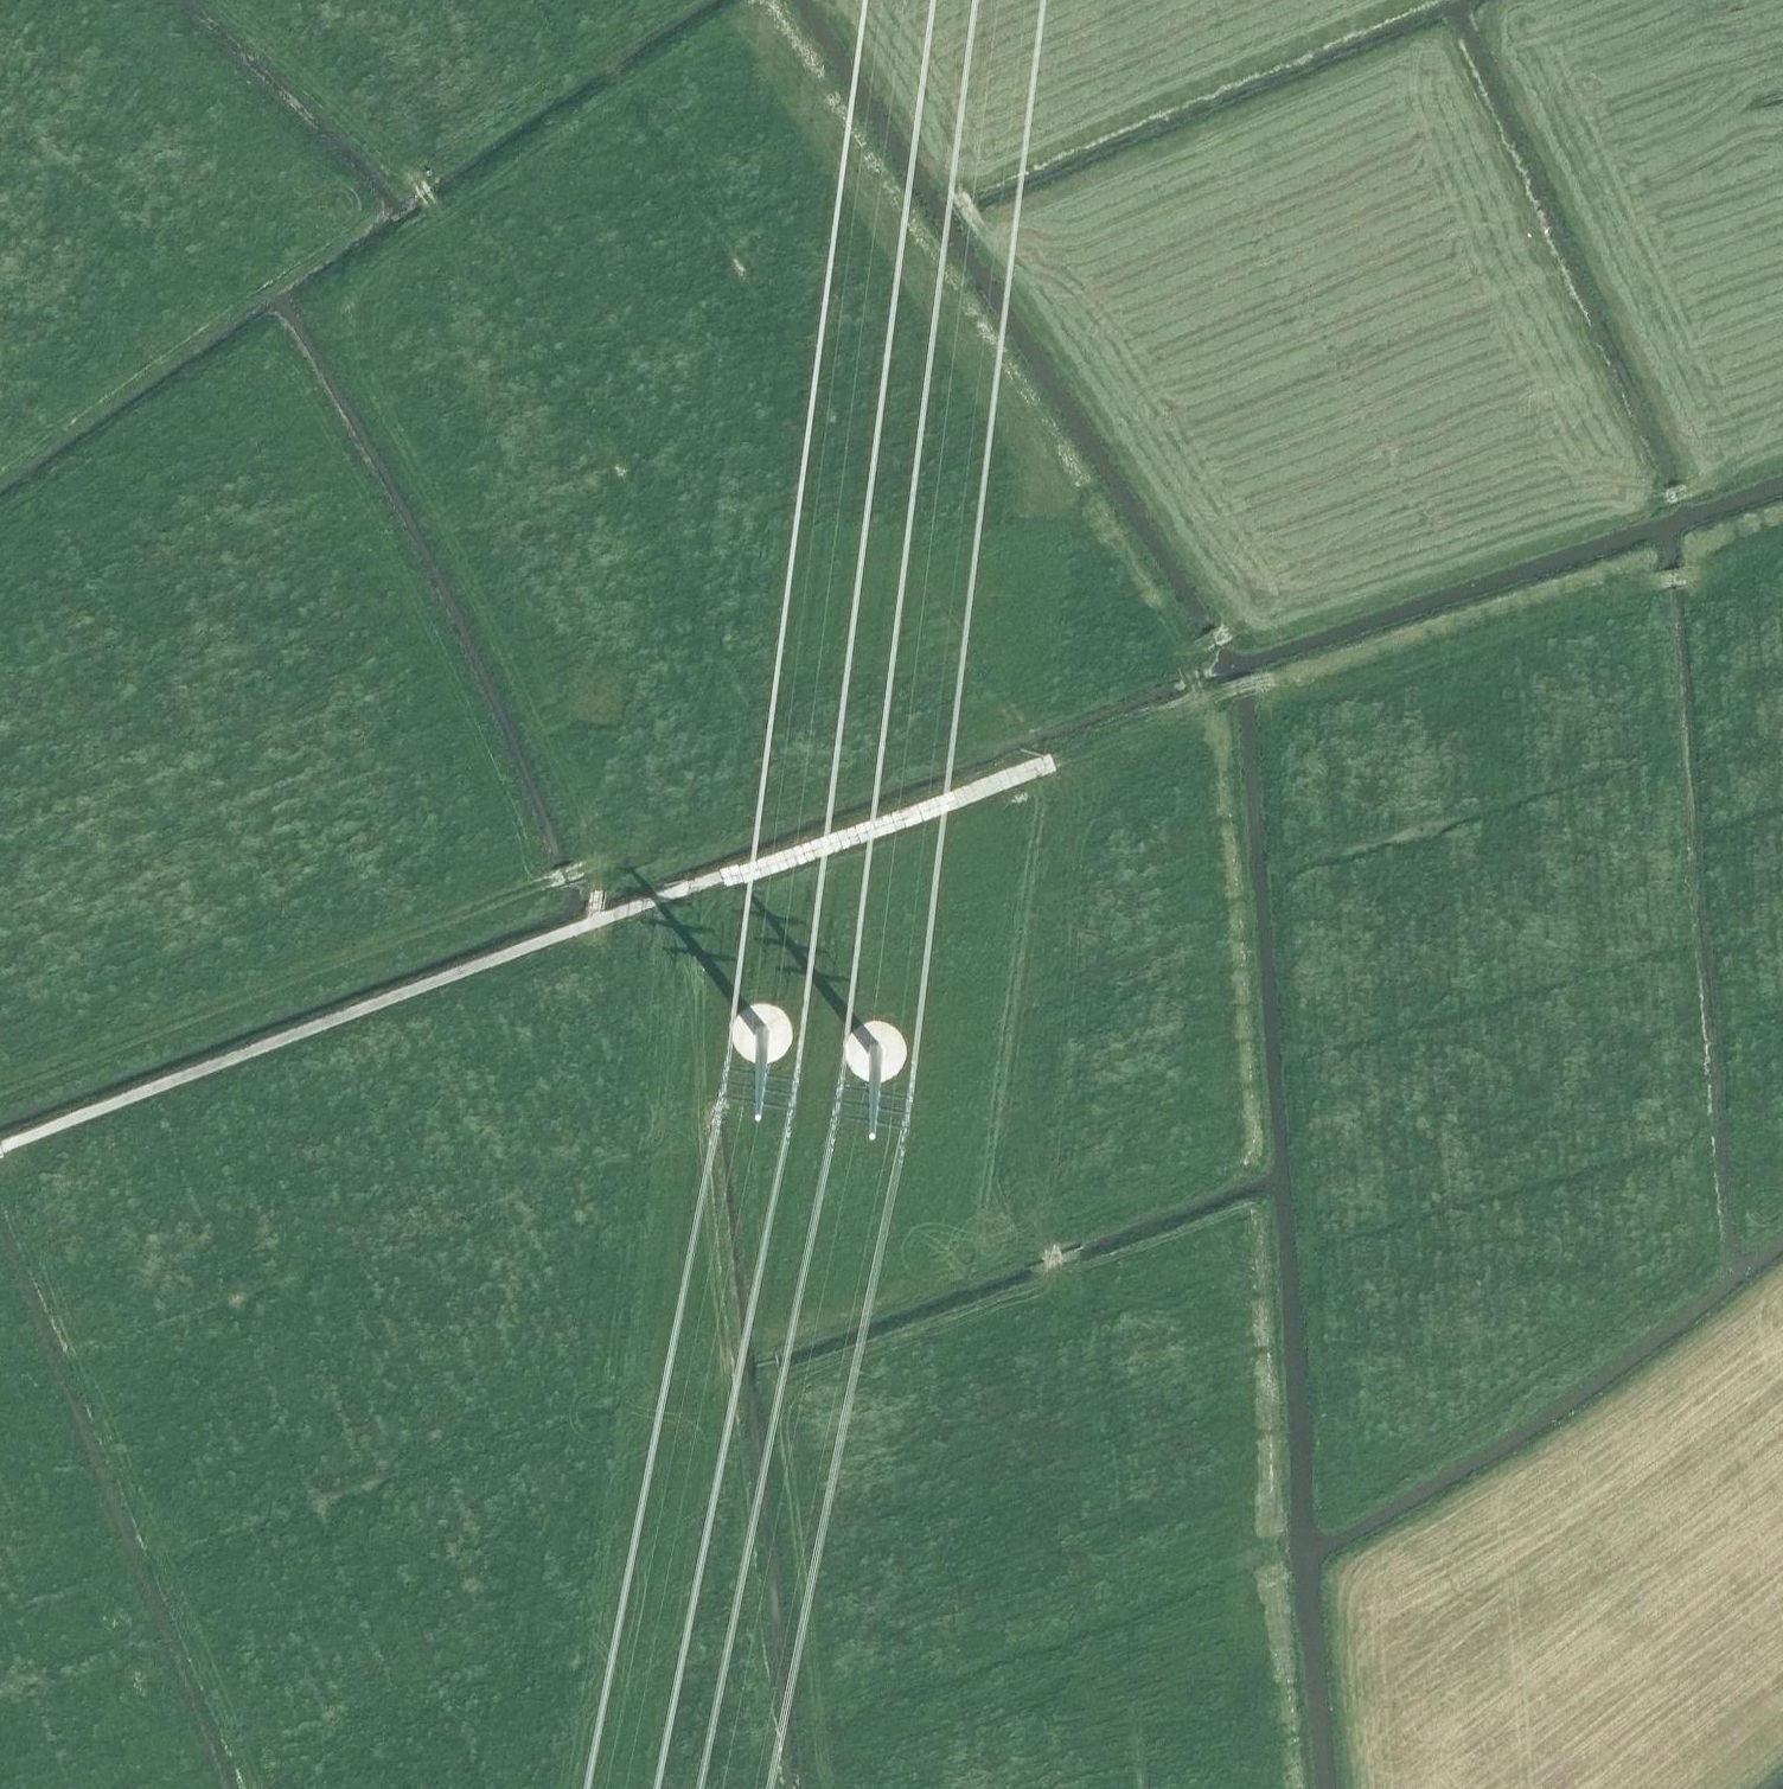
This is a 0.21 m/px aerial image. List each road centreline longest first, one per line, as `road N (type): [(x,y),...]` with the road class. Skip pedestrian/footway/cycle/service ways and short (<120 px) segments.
road 1 (track): [(0,1153),(728,877)]

